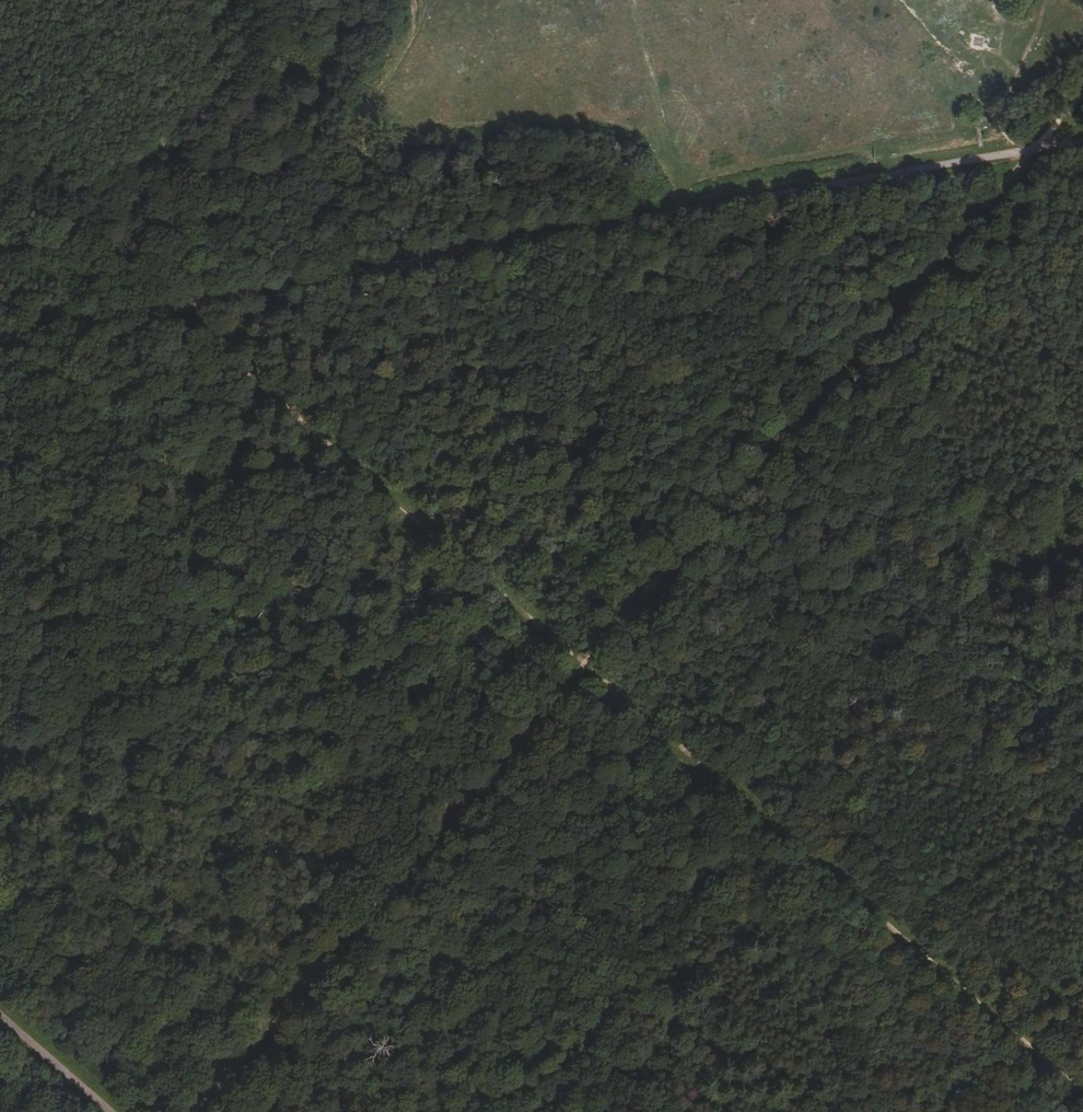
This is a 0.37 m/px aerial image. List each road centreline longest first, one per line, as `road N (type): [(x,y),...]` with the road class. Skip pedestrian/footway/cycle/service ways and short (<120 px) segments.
road 1 (track): [(203,1111),(1060,142)]
road 2 (track): [(183,305),(589,682),(1082,1098)]
road 3 (track): [(0,338),(1082,138)]
road 4 (track): [(0,1013),(113,1111)]

